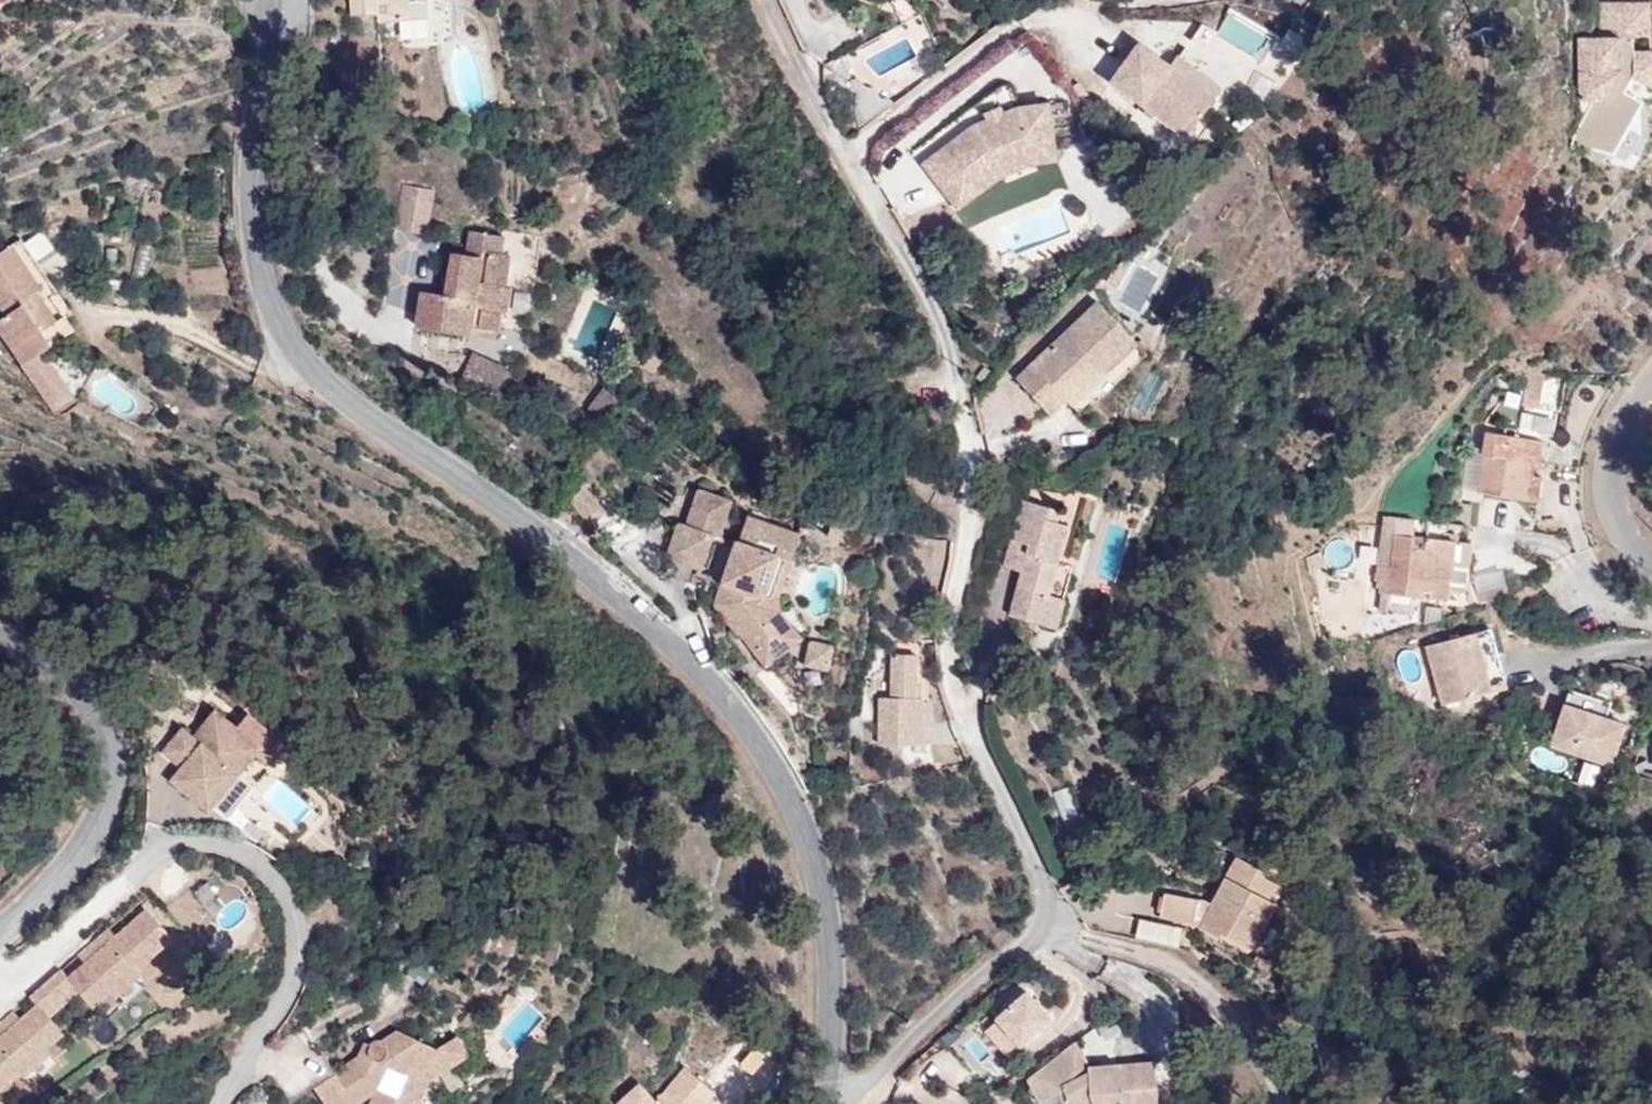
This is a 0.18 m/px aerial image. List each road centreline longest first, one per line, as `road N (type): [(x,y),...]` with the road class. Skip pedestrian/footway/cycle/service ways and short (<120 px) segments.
road 1 (residential): [(824,1103),(836,1066),(825,865),(758,739),(673,642),(518,511),(352,406),(275,341),(255,246),(251,154),(268,0)]
road 2 (residential): [(835,1103),(1057,916),(951,681),(951,623),(976,509),(953,349),(773,0)]
road 3 (residential): [(0,640),(88,708),(89,835),(0,929)]
road 4 (residential): [(1651,555),(1643,551),(1607,442),(1651,368)]

